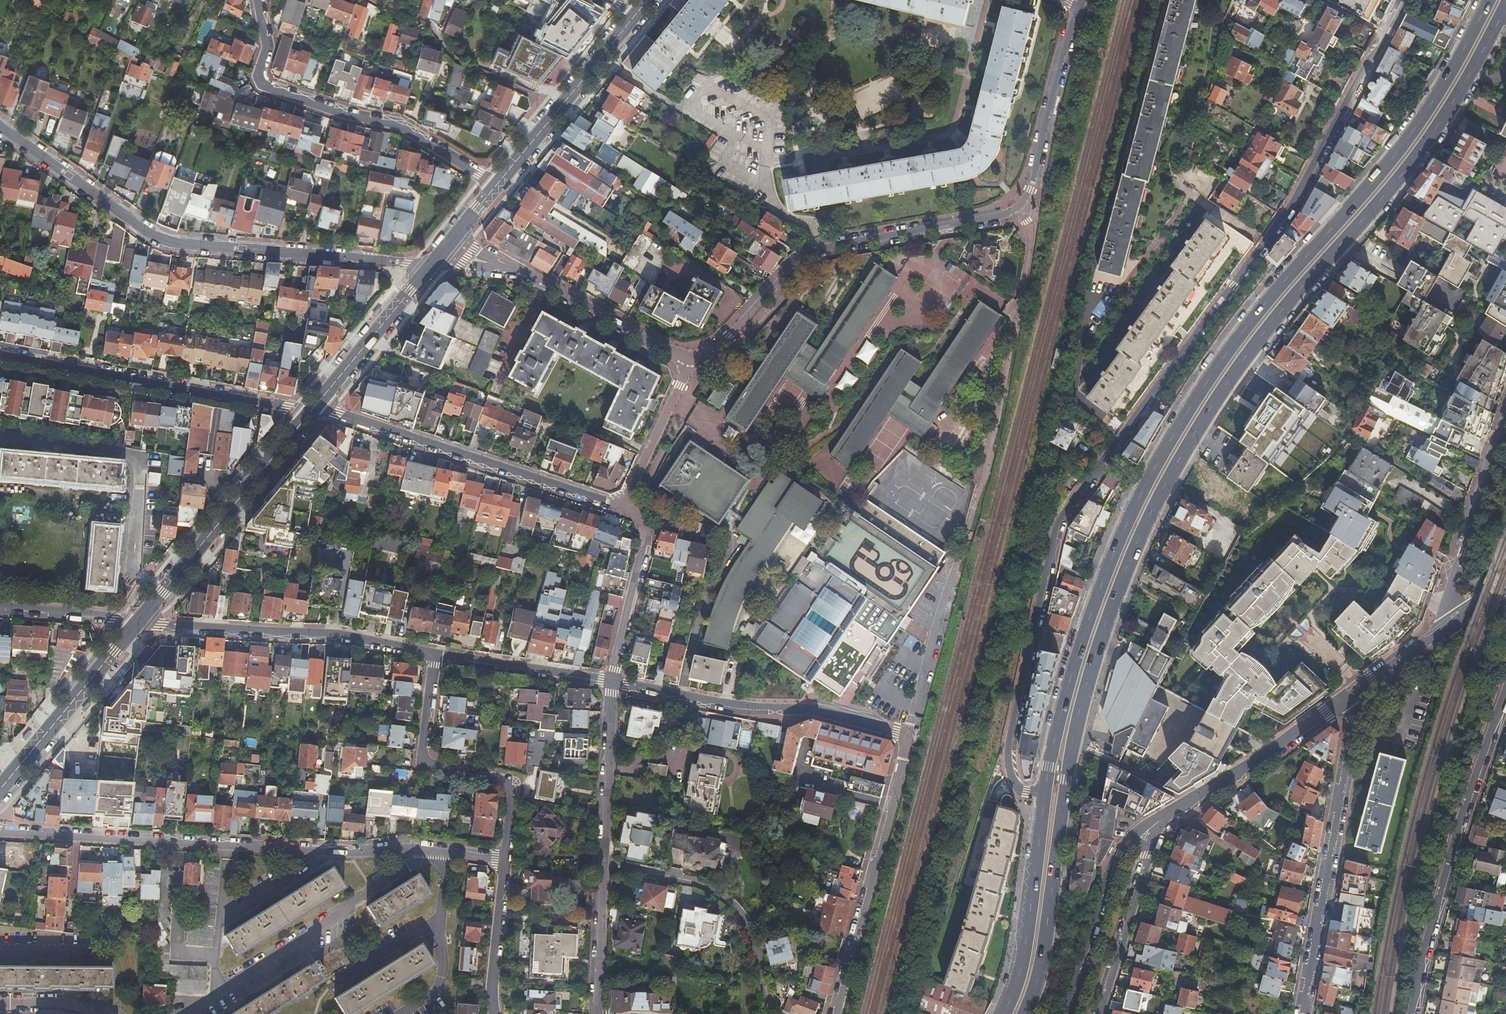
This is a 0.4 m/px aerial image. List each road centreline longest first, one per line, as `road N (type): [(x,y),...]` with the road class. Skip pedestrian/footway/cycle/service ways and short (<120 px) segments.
road 1 (primary): [(1025,1013),(1044,953),(1072,741),(1095,654),(1147,522),(1247,354),(1442,121),(1505,7)]
road 2 (residential): [(1044,795),(1018,789),(1008,748),(1061,519),(1302,190),(1406,0)]
road 3 (primary): [(1489,0),(1408,138),(1235,341),(1149,479),(1079,649),(1044,795)]
road 4 (residential): [(835,1013),(906,759),(904,739),(813,709),(719,703),(613,682)]
road 5 (residential): [(0,832),(505,859)]
road 6 (residential): [(0,127),(162,242),(432,264)]
road 7 (residential): [(1083,2),(1021,206),(829,247)]
road 8 (residential): [(496,185),(396,123),(263,85),(268,44),(260,0)]
road 9 (residential): [(613,682),(596,1013)]
road 10 (residential): [(1410,1013),(1428,930),(1505,698)]
road 11 (residential): [(1346,698),(1354,719),(1303,1013)]
road 12 (residential): [(312,410),(0,354)]
road 13 (residential): [(312,410),(611,503)]
road 14 (residential): [(435,654),(332,634),(137,622)]
road 15 (residential): [(505,859),(512,786),(422,763),(435,654)]
road 16 (tertiary): [(312,410),(137,622)]
road 17 (residential): [(1346,698),(1144,834)]
road 18 (tertiary): [(638,12),(496,185)]
road 19 (primary): [(1044,795),(1026,939),(1003,1013)]
road 20 (tertiary): [(137,622),(0,792)]
road 21 (residential): [(1505,428),(1449,597),(1459,618)]
road 22 (residential): [(1144,834),(1109,869),(1065,1013)]
road 23 (tertiary): [(432,264),(312,410)]
road 24 (residential): [(1099,1013),(1149,854),(1144,834)]
road 25 (residential): [(672,353),(506,267)]
road 26 (residential): [(829,247),(804,258),(725,343),(692,363)]
road 27 (residential): [(613,682),(435,654)]
road 28 (residential): [(624,508),(692,363)]
road 29 (residential): [(648,530),(613,682)]
road 30 (residential): [(495,1013),(491,984),(505,859)]
road 31 (residential): [(1459,618),(1346,698)]
road 32 (residential): [(137,622),(0,607)]

